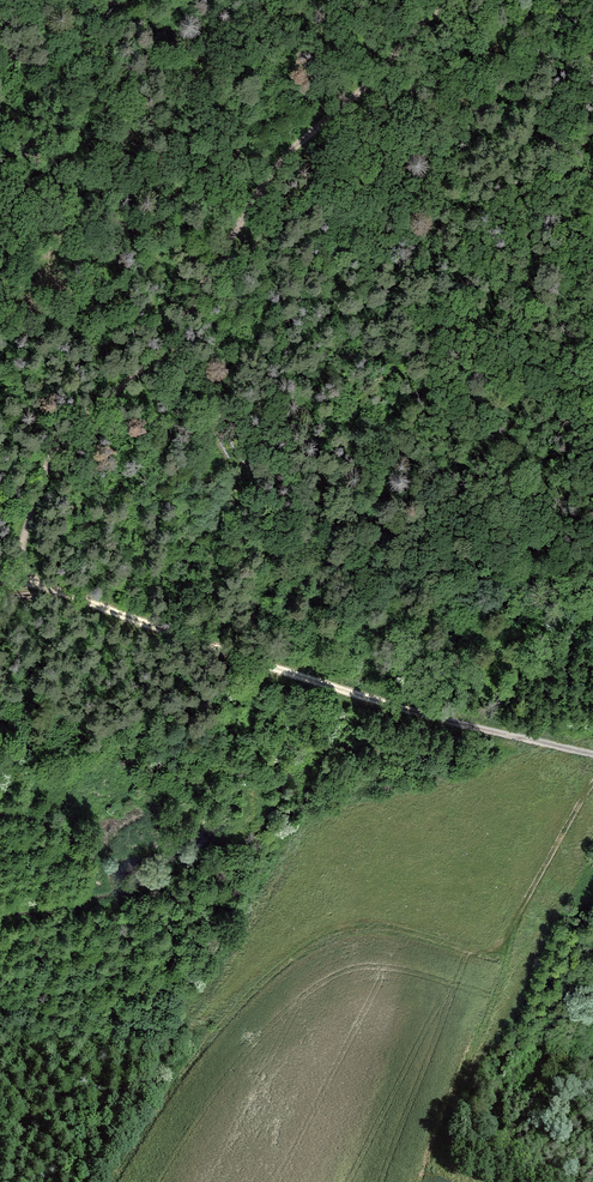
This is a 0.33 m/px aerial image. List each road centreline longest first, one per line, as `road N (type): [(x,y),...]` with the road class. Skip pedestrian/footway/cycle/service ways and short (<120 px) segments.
road 1 (track): [(454,0),(322,124),(63,470),(29,564),(0,576)]
road 2 (track): [(0,577),(98,597),(296,676),(592,754)]
road 3 (track): [(592,787),(512,933),(428,1169)]

